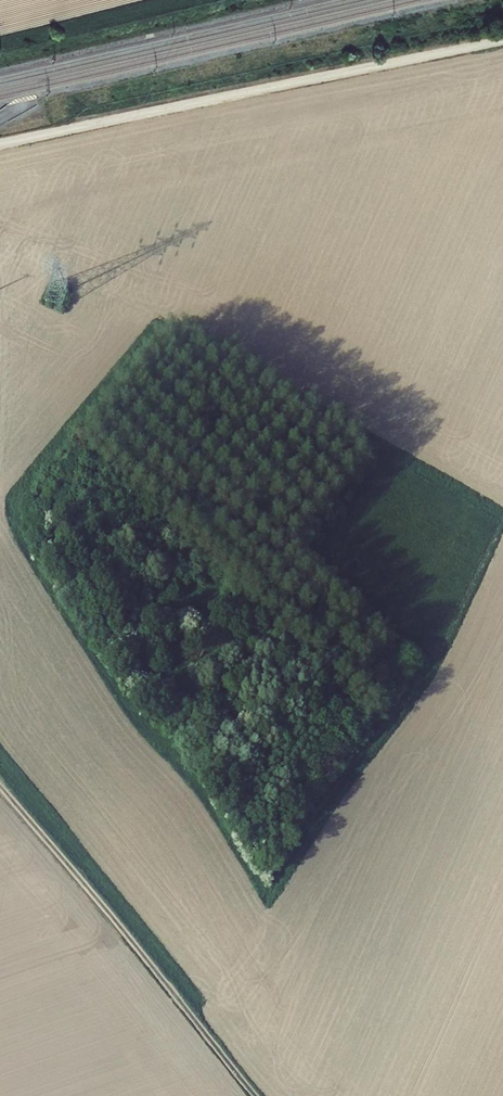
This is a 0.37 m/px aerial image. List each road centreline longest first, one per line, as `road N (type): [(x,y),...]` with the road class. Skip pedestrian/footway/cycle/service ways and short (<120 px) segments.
road 1 (track): [(0,145),(502,42)]
road 2 (track): [(256,1095),(0,782)]

